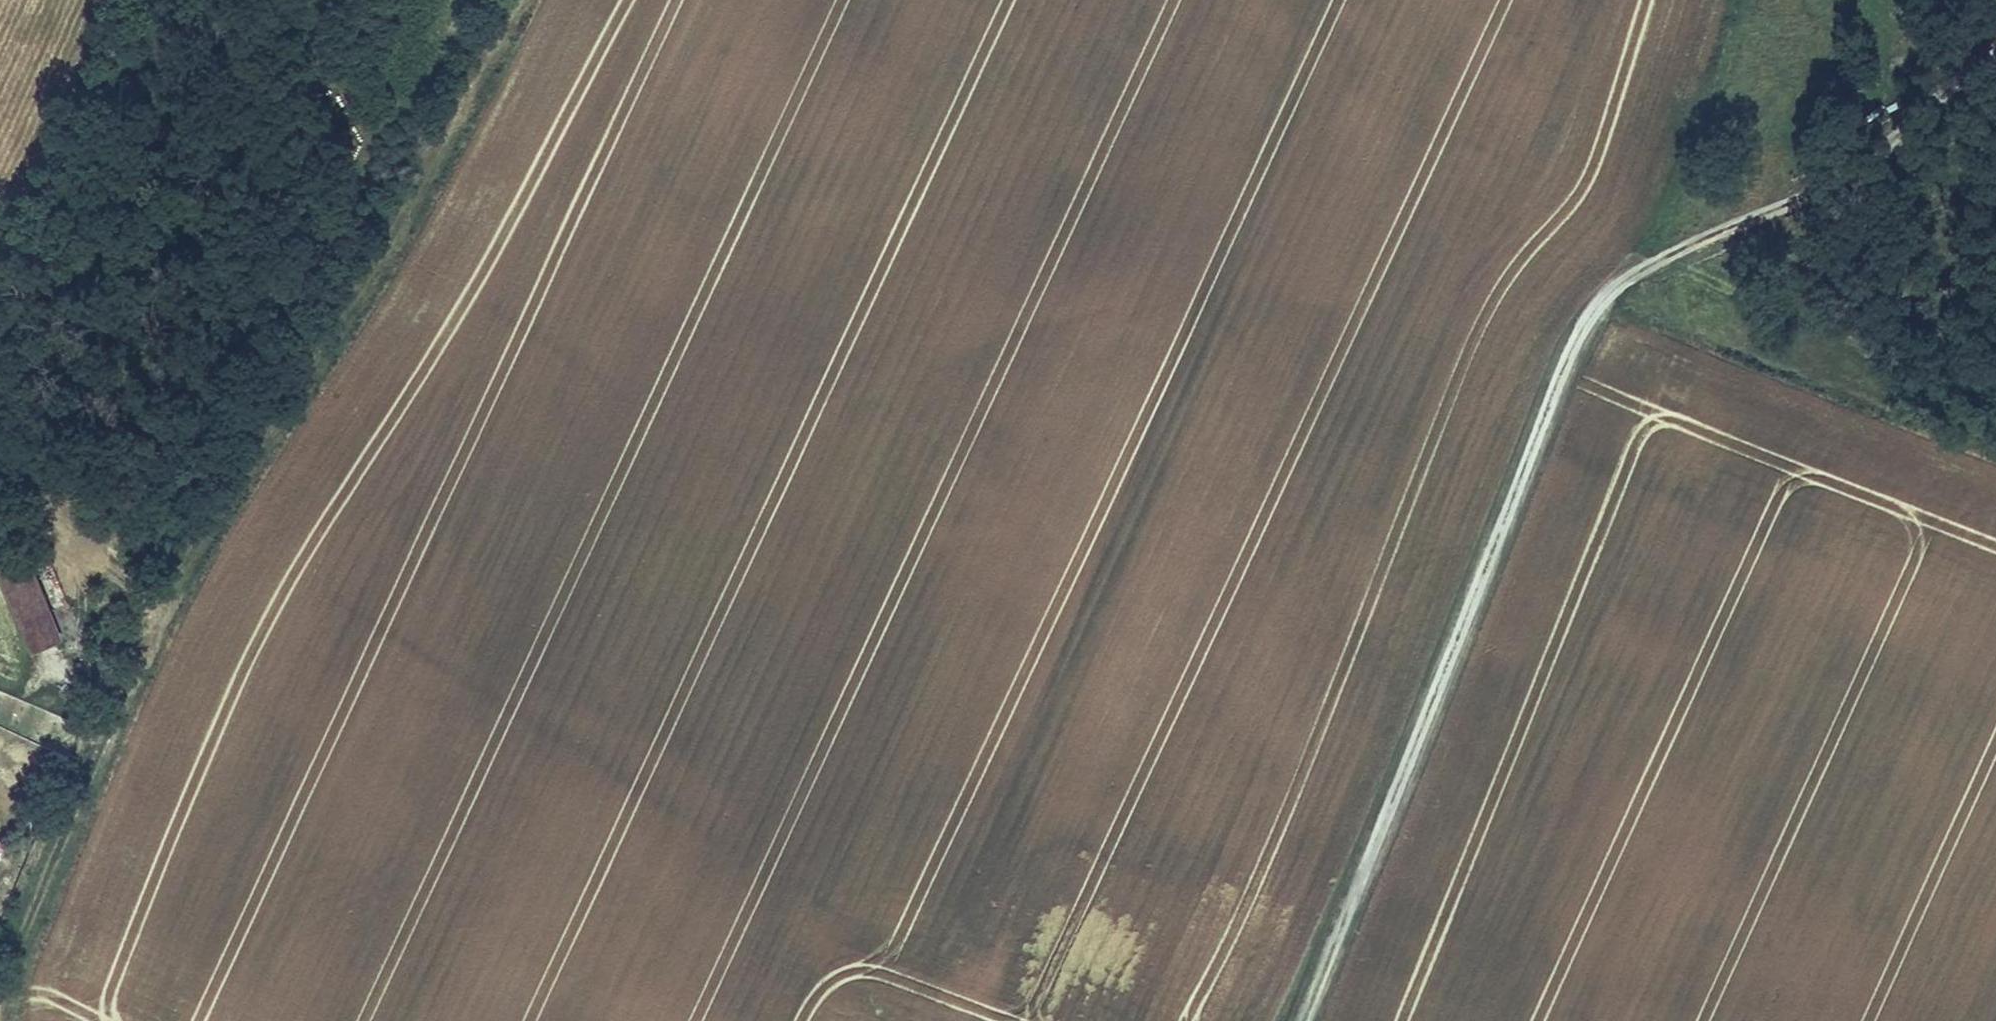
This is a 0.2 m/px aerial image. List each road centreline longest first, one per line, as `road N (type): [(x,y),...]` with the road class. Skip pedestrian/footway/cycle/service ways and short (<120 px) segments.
road 1 (track): [(1304,1020),(1571,350),(1594,309),(1658,260),(1858,167),(1995,47)]
road 2 (track): [(0,982),(59,821),(156,610),(398,220),(515,0)]

